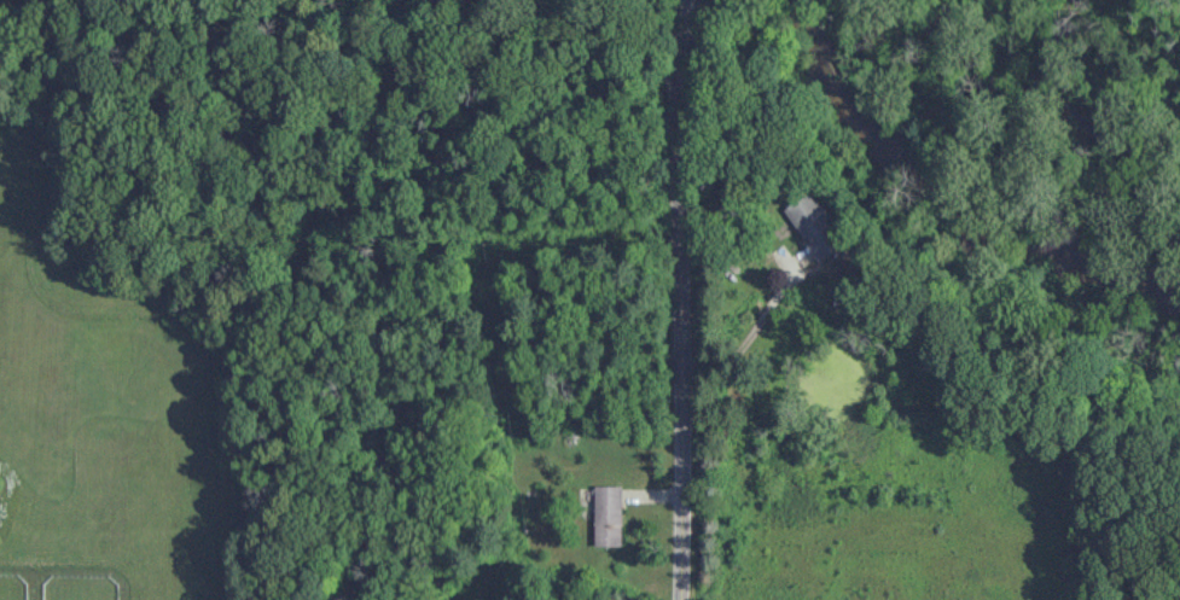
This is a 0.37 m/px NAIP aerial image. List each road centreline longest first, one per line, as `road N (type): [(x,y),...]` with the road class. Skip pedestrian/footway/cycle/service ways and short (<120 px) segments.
road 1 (tertiary): [(685,599),(685,0)]

